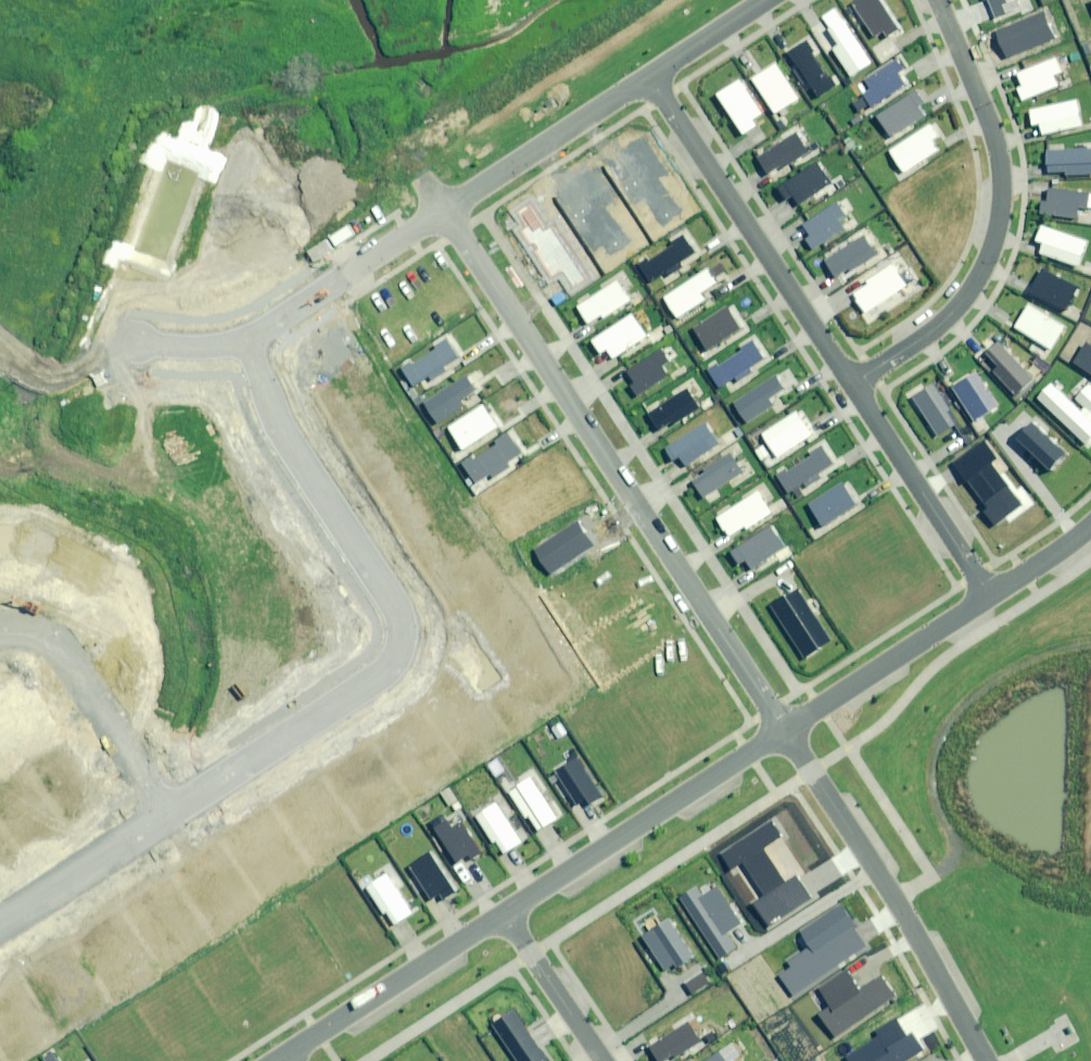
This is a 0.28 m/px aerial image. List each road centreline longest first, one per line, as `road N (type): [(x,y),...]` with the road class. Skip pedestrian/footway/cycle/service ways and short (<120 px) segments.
road 1 (residential): [(440,207),(787,728)]
road 2 (residential): [(259,339),(277,414),(386,587),(392,651),(355,688),(173,810)]
road 3 (residential): [(935,0),(992,133),(1001,210),(965,297),(932,333),(851,383)]
road 4 (residential): [(787,728),(985,1060)]
road 5 (residential): [(649,75),(851,383)]
road 6 (residential): [(503,915),(787,728)]
road 7 (residential): [(0,624),(61,641),(173,810)]
road 8 (residential): [(259,339),(221,344),(0,321)]
road 9 (residential): [(284,1056),(503,915)]
road 10 (residential): [(851,383),(991,595)]
road 11 (residential): [(649,75),(440,207)]
road 12 (residential): [(787,728),(991,595)]
road 13 (residential): [(440,207),(259,339)]
road 14 (residential): [(173,810),(0,925)]
road 15 (unknown): [(314,0),(420,175)]
road 16 (residential): [(603,1060),(503,915)]
road 17 (residential): [(764,0),(649,75)]
road 18 (residential): [(991,595),(1090,528)]

